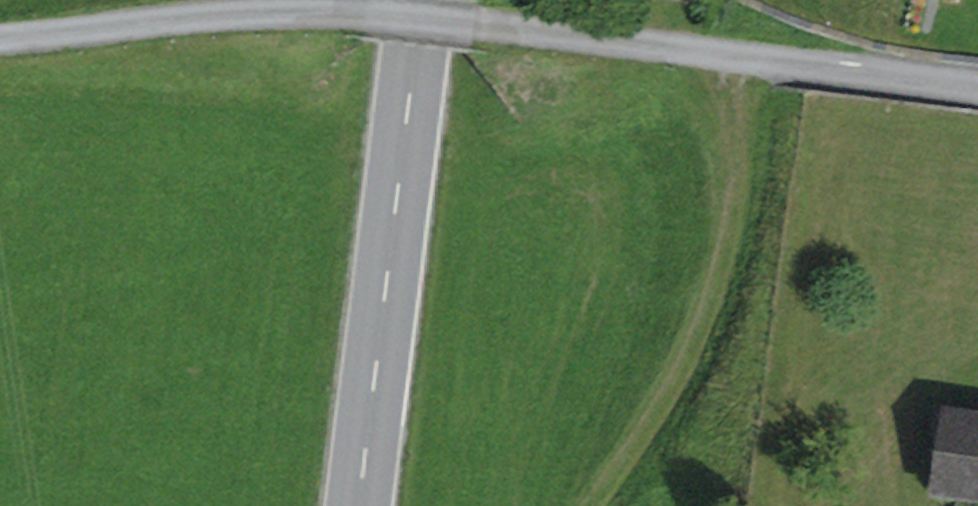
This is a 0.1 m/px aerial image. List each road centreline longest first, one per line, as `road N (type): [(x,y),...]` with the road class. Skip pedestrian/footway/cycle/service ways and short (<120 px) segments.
road 1 (unclassified): [(0,37),(167,20),(369,15),(977,89)]
road 2 (secondary): [(418,0),(357,505)]
road 3 (track): [(583,505),(669,390),(720,273),(750,61)]

